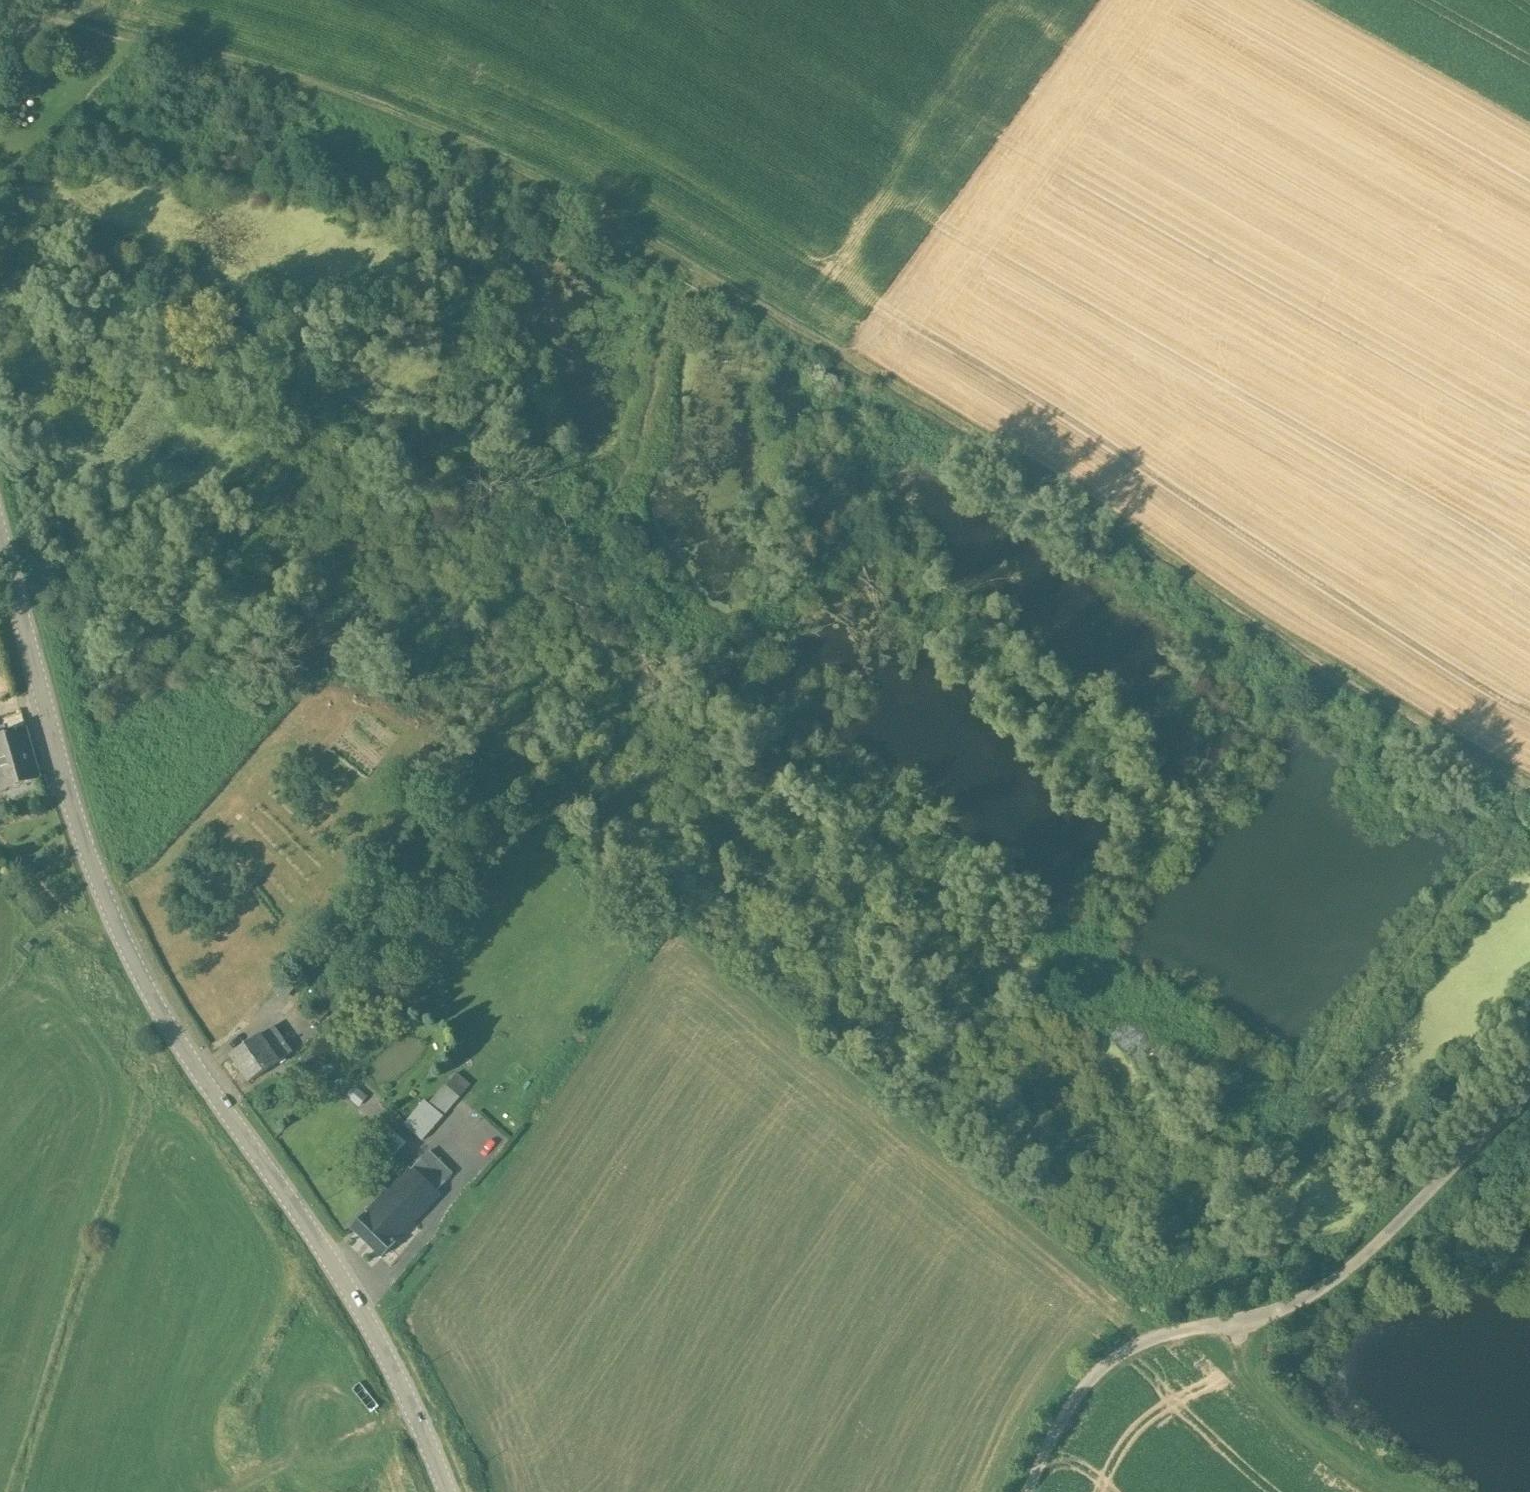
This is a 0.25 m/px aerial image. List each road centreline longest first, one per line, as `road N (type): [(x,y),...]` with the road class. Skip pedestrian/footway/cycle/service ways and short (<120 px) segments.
road 1 (track): [(1529,785),(596,211),(361,103),(1,0)]
road 2 (secondary): [(448,1491),(359,1306),(153,1001),(116,925),(70,801),(0,540)]
road 3 (unclassified): [(1027,1491),(1095,1374),(1150,1340),(1283,1310),(1324,1286),(1399,1225),(1529,1093)]

